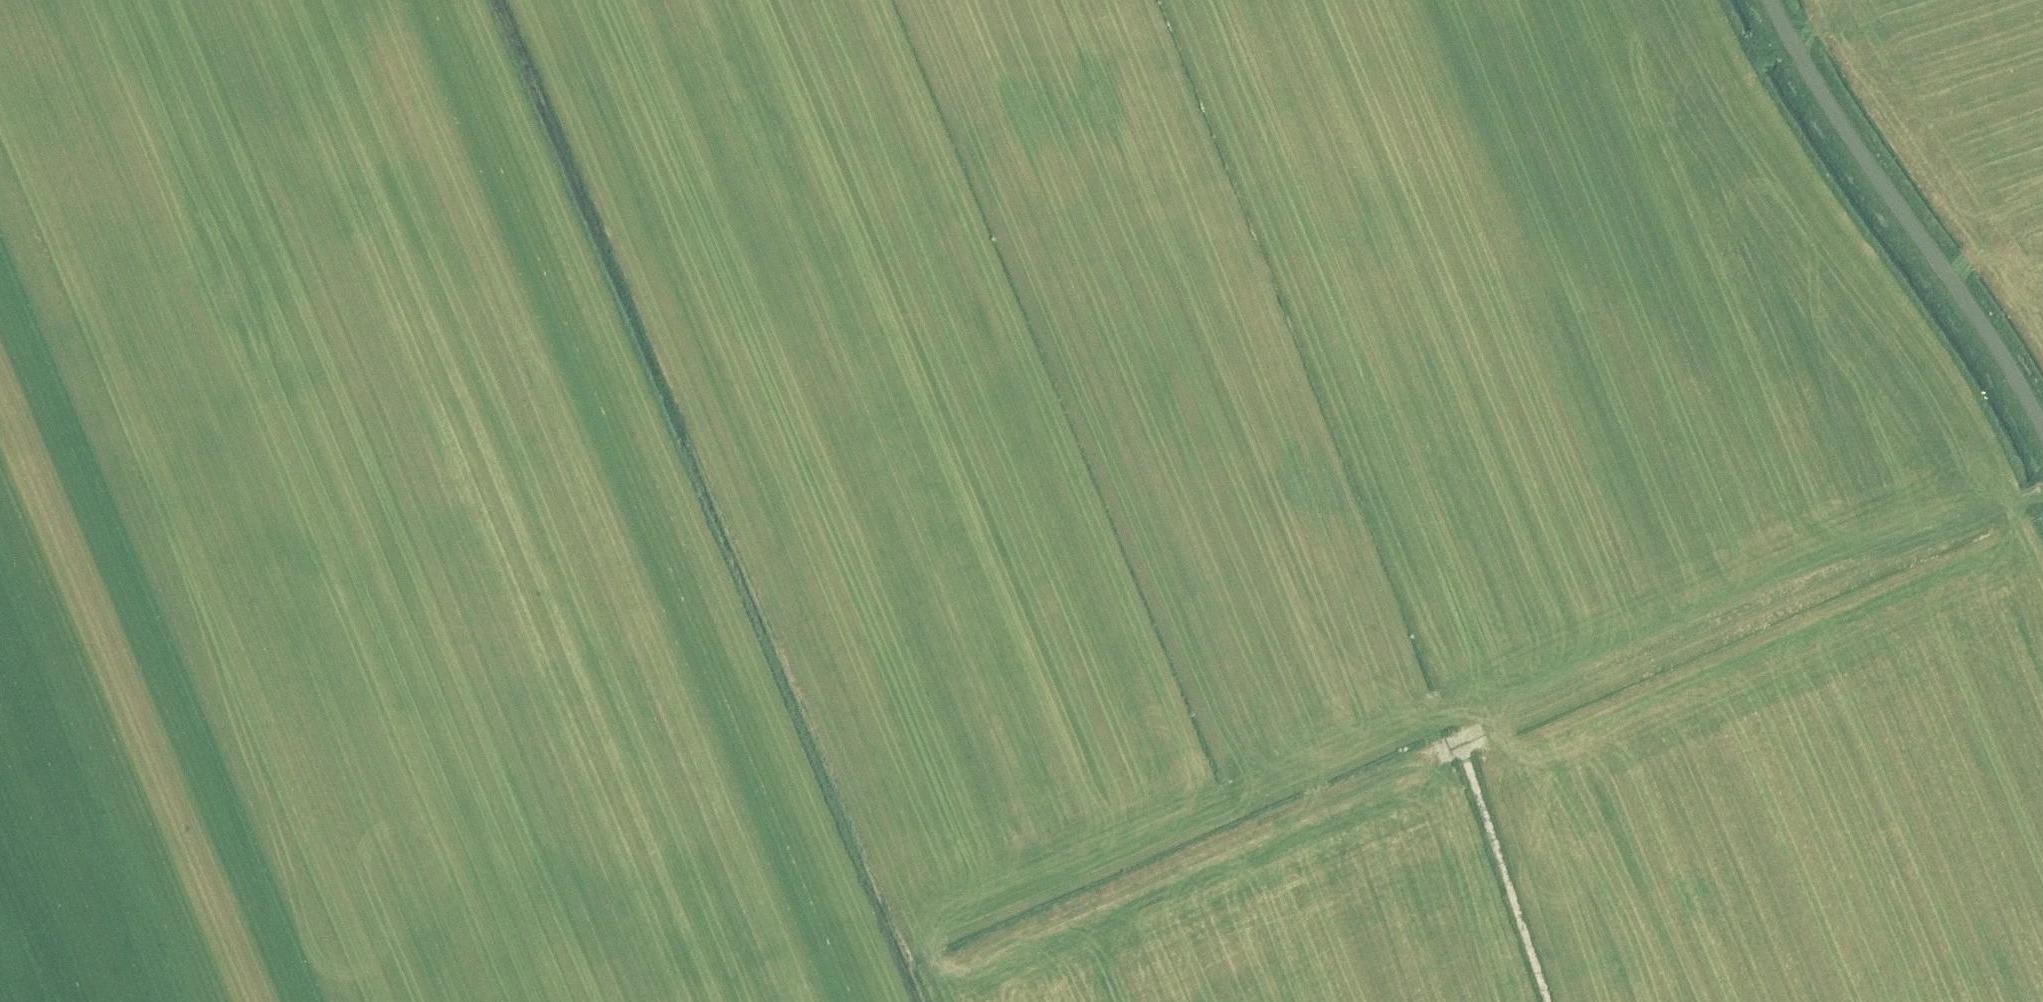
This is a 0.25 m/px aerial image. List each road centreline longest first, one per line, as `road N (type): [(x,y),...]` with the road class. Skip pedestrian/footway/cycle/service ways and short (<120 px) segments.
road 1 (unclassified): [(2042,434),(1995,348),(1846,137),(1766,0)]

